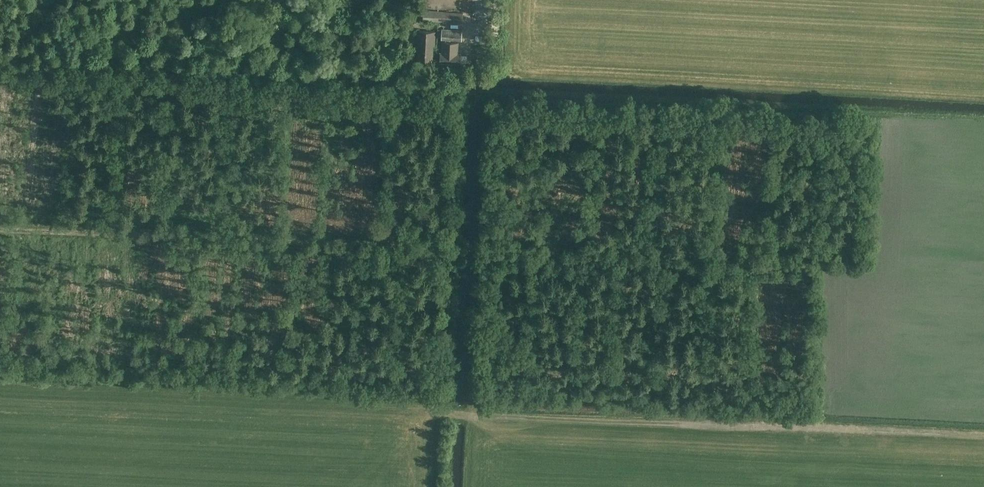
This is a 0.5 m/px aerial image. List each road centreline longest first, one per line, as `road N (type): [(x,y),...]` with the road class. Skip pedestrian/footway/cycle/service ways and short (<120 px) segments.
road 1 (track): [(471,414),(983,435)]
road 2 (track): [(479,250),(488,94),(829,107)]
road 3 (track): [(479,250),(0,228)]
road 4 (track): [(804,264),(479,250)]
road 5 (track): [(471,414),(479,250)]
road 6 (track): [(829,107),(983,114)]

